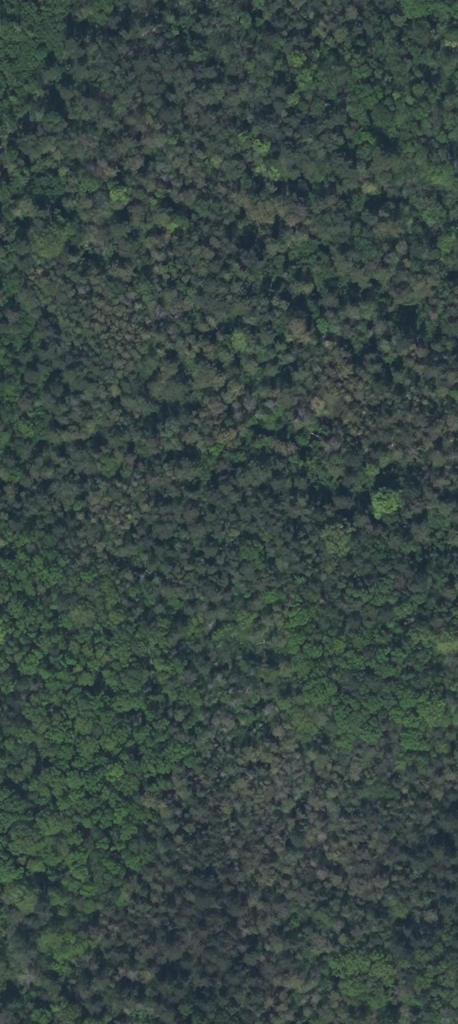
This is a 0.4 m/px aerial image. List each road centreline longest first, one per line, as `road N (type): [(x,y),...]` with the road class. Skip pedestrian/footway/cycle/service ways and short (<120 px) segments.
road 1 (track): [(22,487),(204,455),(457,430)]

